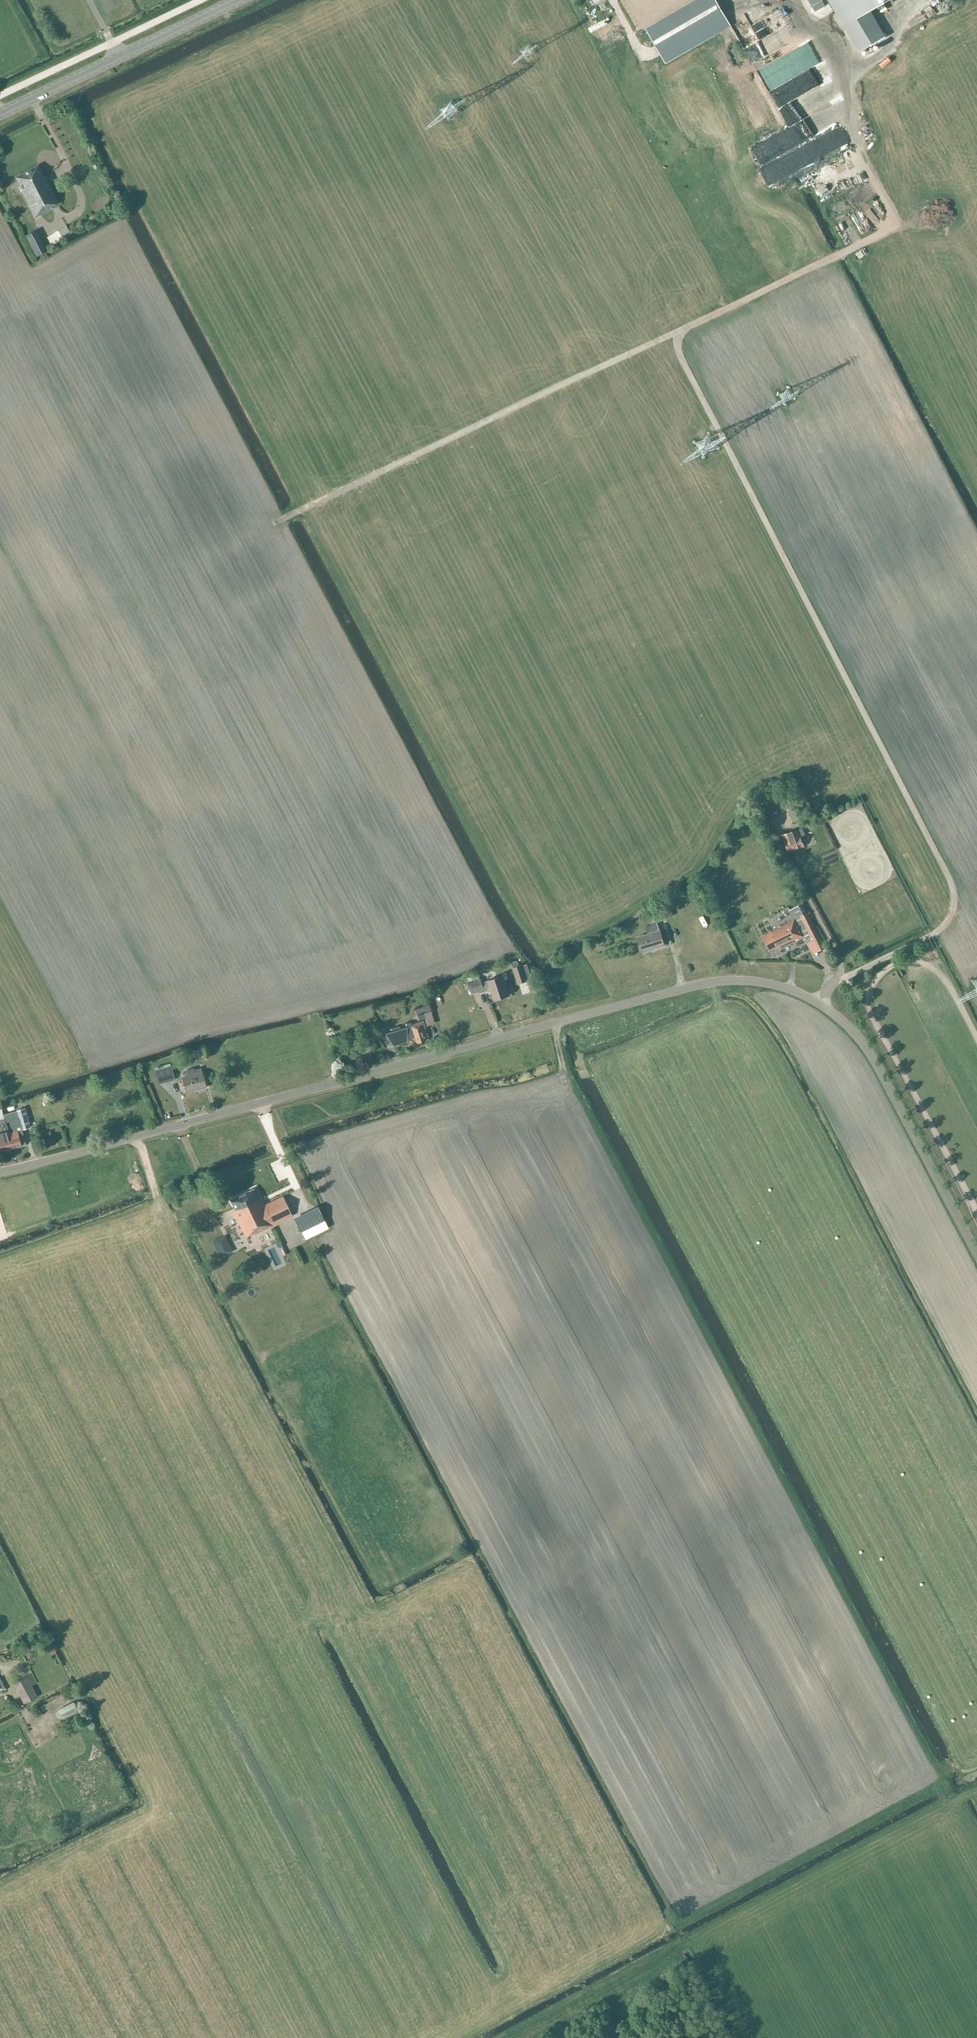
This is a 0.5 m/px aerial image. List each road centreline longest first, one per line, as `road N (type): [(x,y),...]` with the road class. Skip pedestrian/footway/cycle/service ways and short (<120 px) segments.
road 1 (unclassified): [(0,1169),(698,986),(747,986),(822,997),(841,1014),(870,1054),(976,1264)]
road 2 (secondary): [(0,116),(241,0)]

